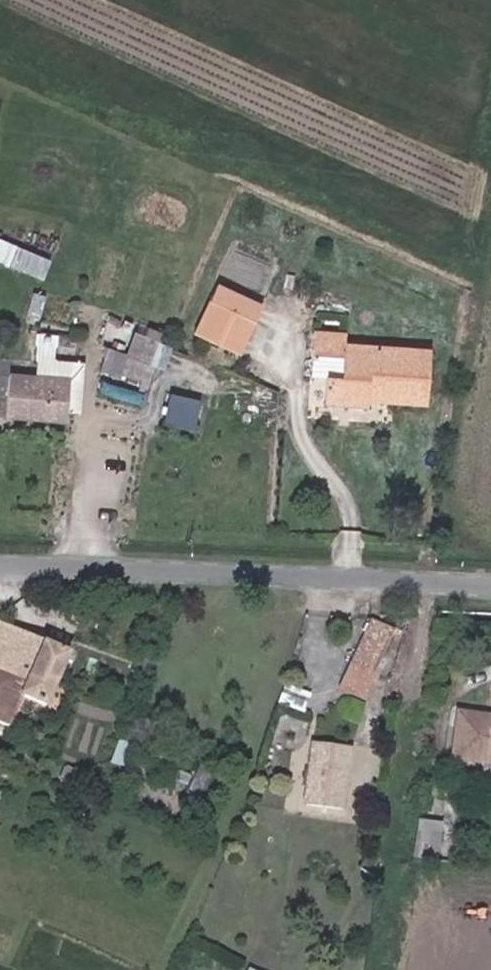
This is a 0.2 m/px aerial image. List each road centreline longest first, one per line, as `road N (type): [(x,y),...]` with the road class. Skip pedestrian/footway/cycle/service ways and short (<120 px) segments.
road 1 (residential): [(490,587),(0,568)]

